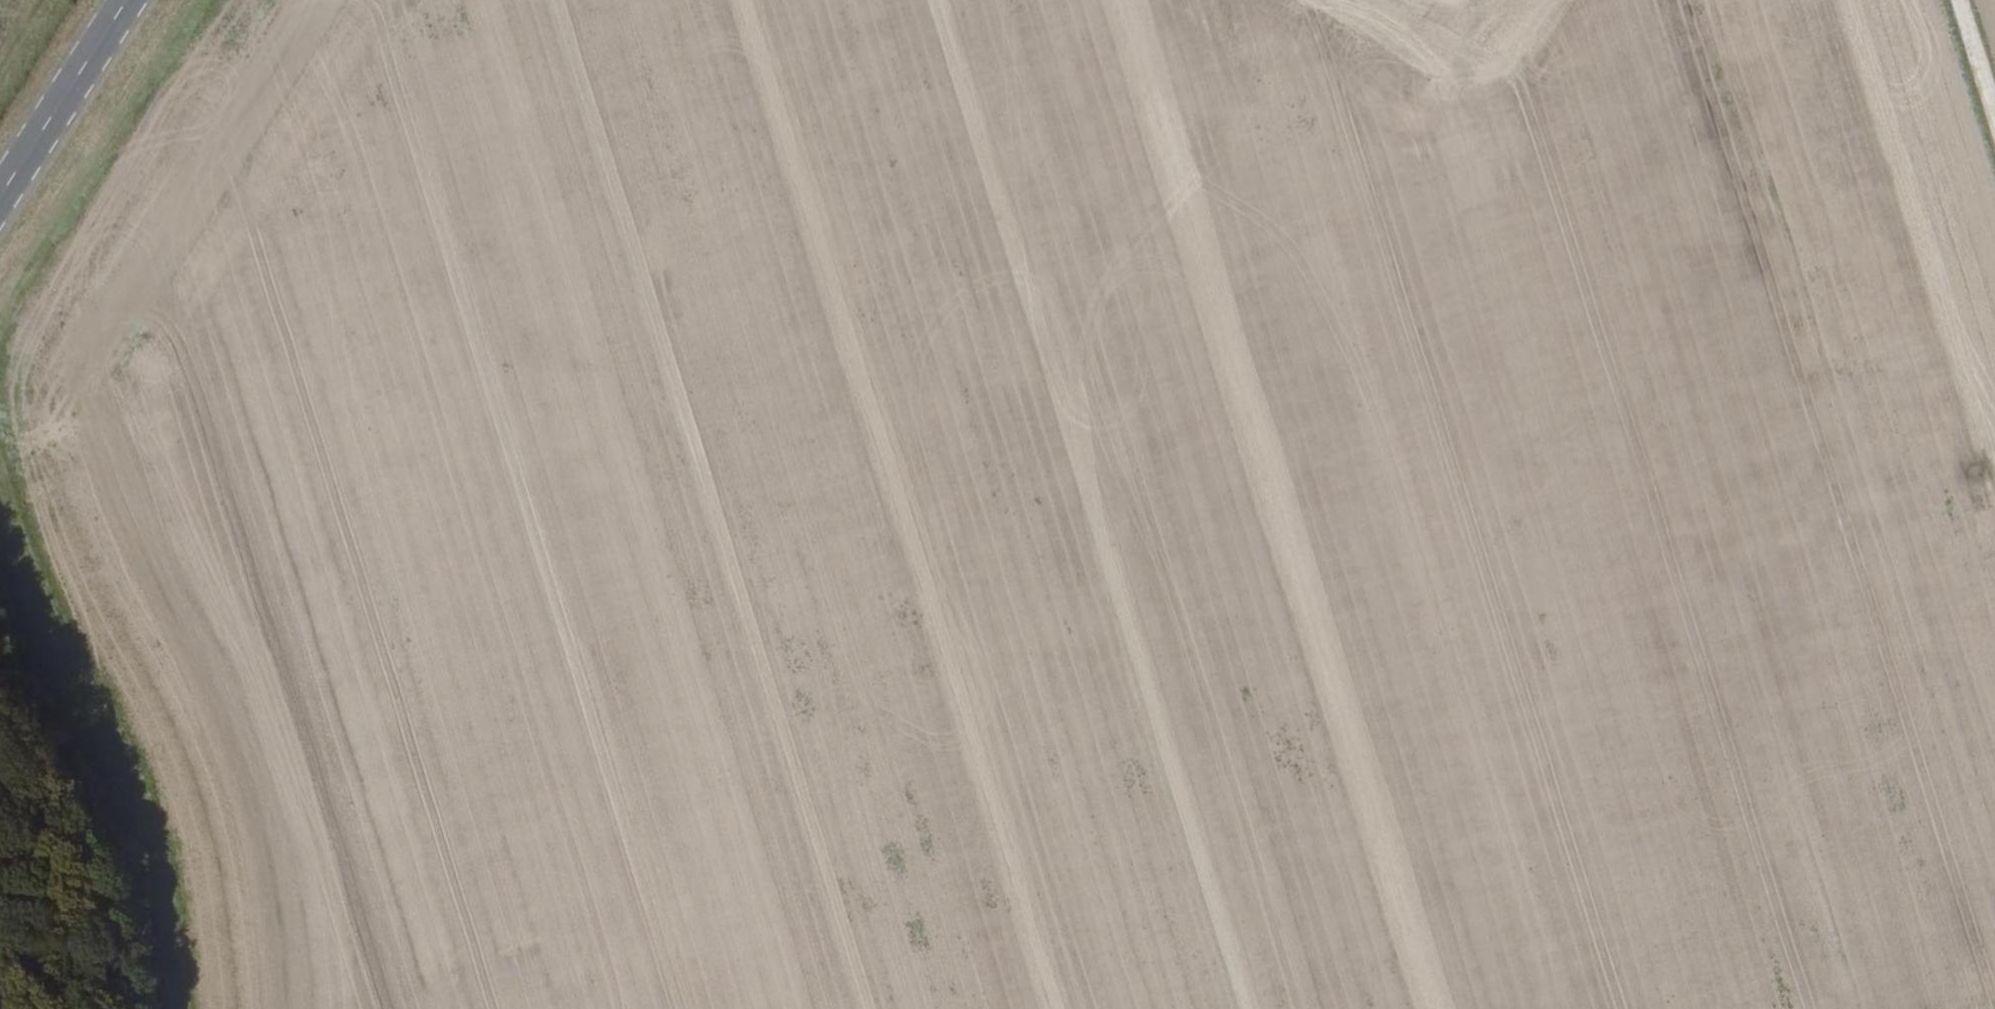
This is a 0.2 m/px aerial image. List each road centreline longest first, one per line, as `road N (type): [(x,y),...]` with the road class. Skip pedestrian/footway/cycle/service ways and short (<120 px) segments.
road 1 (primary): [(134,0),(0,207)]
road 2 (unclassified): [(1959,0),(1994,117)]

